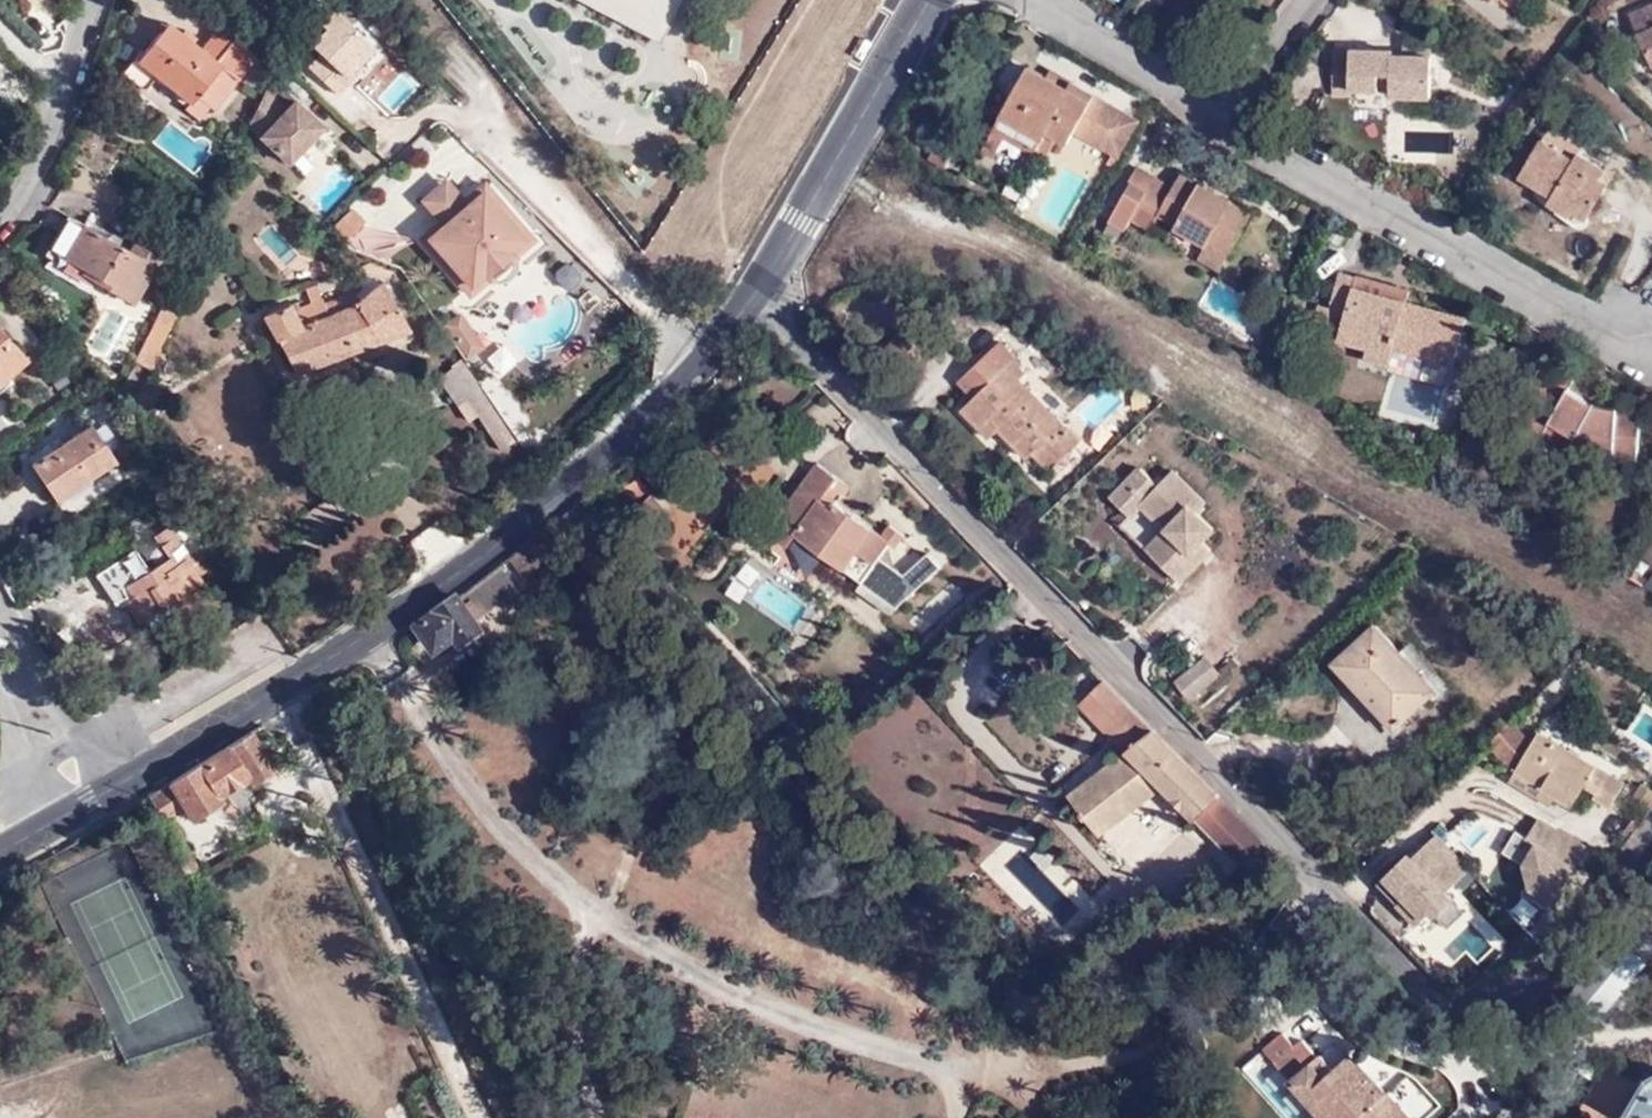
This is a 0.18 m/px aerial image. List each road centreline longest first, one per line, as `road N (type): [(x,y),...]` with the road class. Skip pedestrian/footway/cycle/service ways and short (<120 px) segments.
road 1 (unclassified): [(1651,833),(1547,970),(1448,1009),(755,300)]
road 2 (secondary): [(706,361),(493,551),(117,787)]
road 3 (residential): [(1029,0),(1651,355)]
road 4 (secondary): [(931,0),(755,300)]
road 5 (residential): [(706,361),(467,112)]
road 6 (residential): [(117,787),(0,597)]
road 7 (residential): [(0,668),(41,767),(52,823)]

